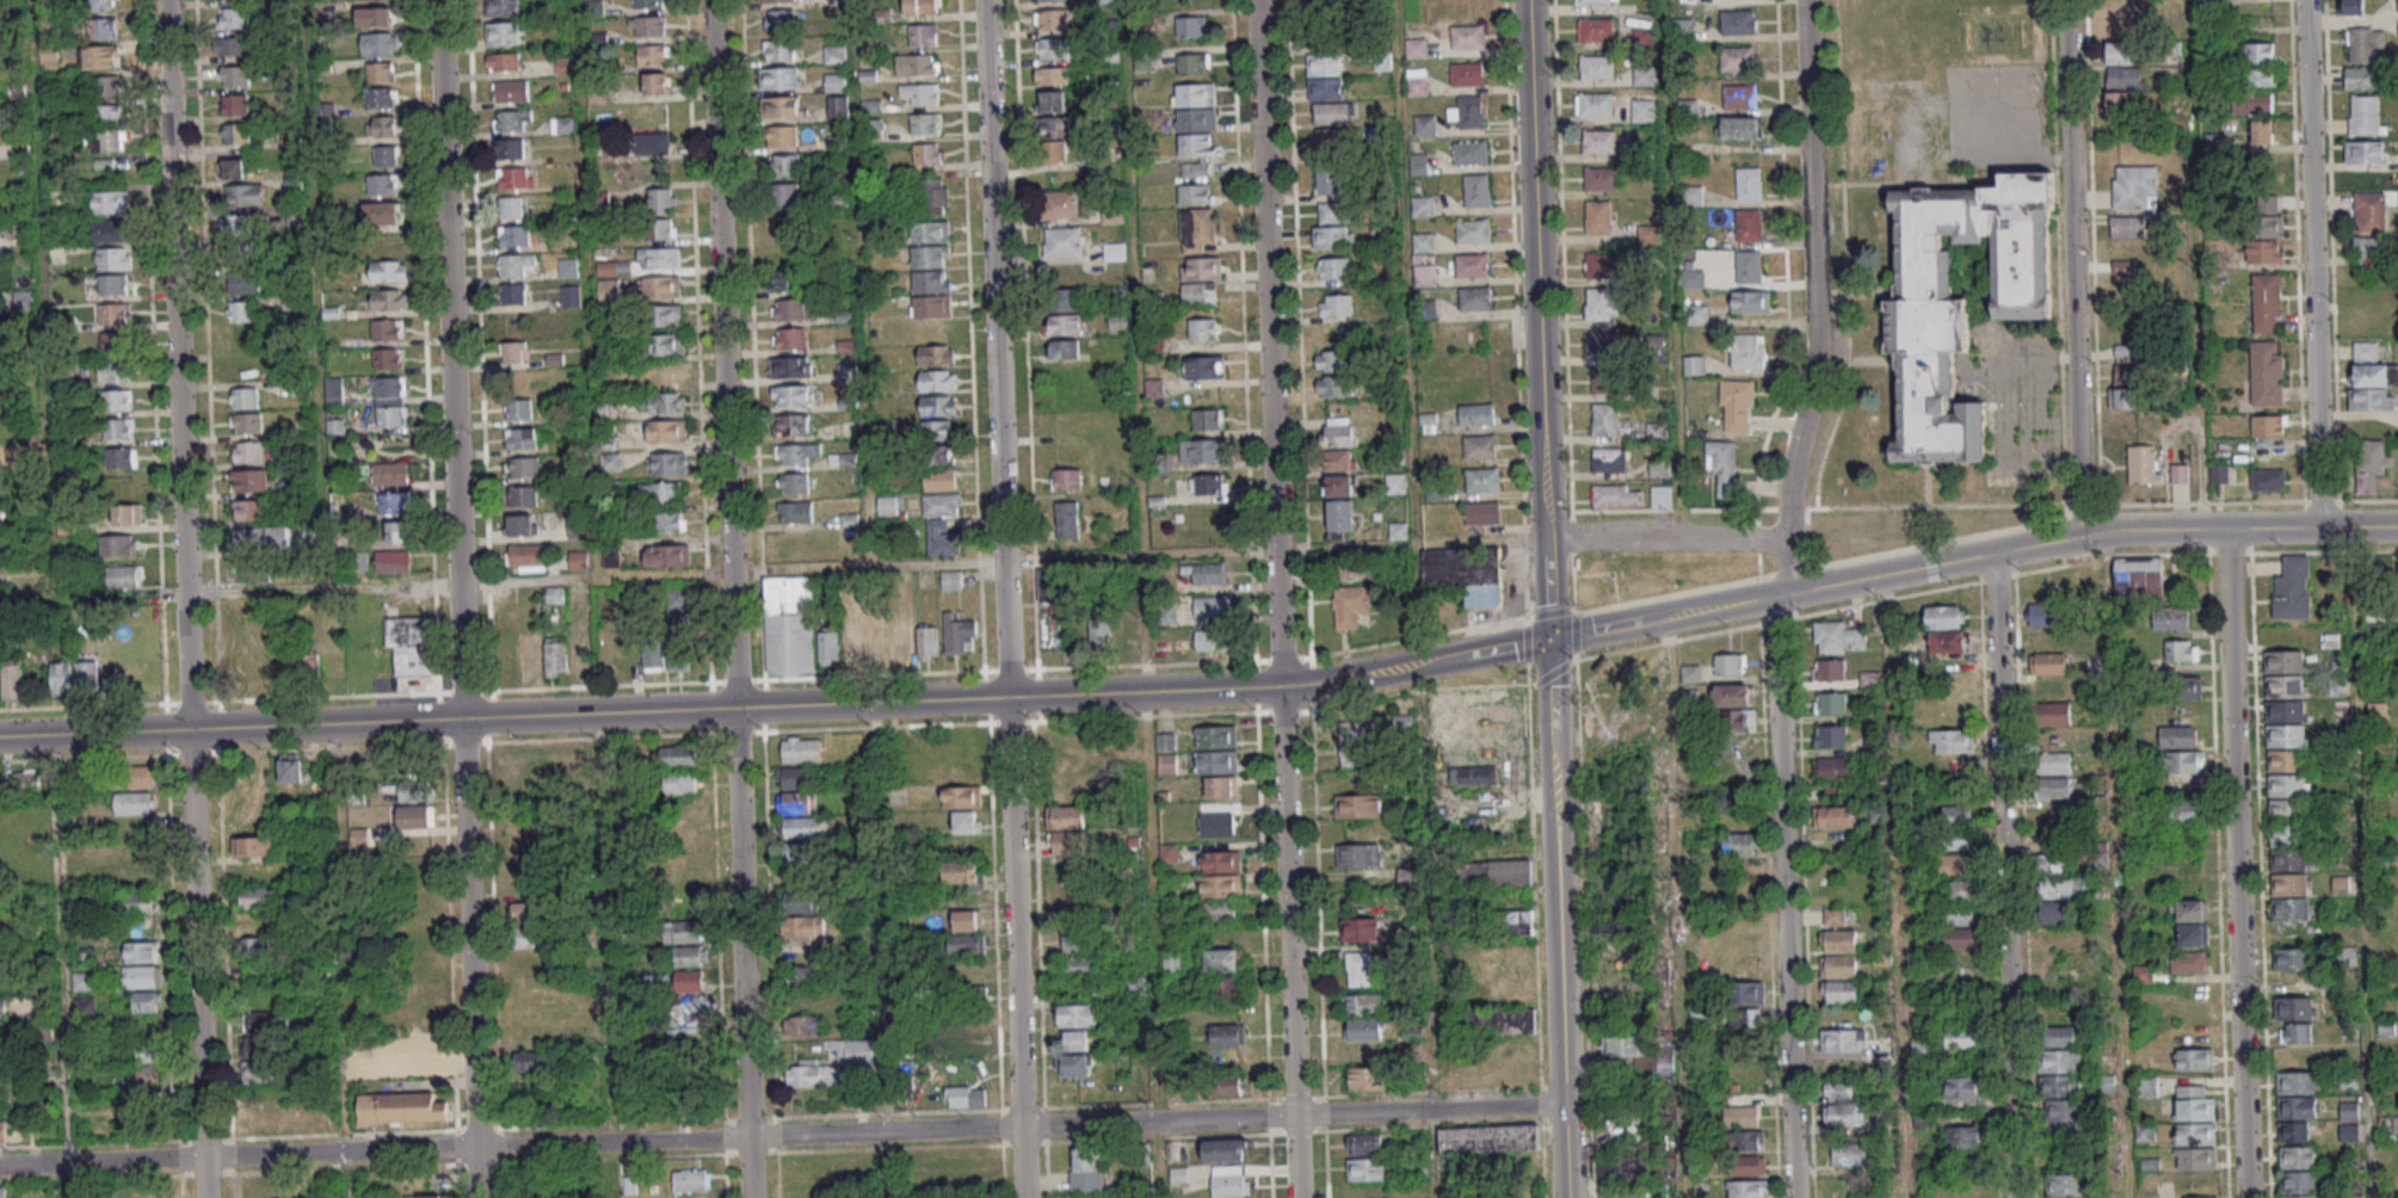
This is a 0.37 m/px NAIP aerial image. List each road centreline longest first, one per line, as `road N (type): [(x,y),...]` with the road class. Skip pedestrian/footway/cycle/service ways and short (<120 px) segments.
road 1 (residential): [(1561,1104),(0,1166)]
road 2 (tertiary): [(0,737),(1332,681)]
road 3 (residential): [(1794,1197),(1777,661),(1789,493),(1816,364),(1805,0)]
road 4 (residential): [(984,0),(1024,1197)]
road 5 (residential): [(1298,1197),(1258,0)]
road 6 (residential): [(439,0),(478,1197)]
road 7 (residential): [(750,1197),(711,0)]
road 8 (residential): [(205,1197),(166,0)]
road 9 (residential): [(2247,1197),(2224,529)]
road 10 (residential): [(1995,554),(2015,1197)]
road 11 (tertiary): [(1549,640),(1527,0)]
road 12 (residential): [(2066,0),(2083,536)]
road 13 (residential): [(2320,527),(2306,0)]
road 14 (tertiary): [(1561,1104),(1549,640)]
road 15 (tertiary): [(2083,536),(2397,527)]
road 16 (tertiary): [(1780,595),(2083,536)]
road 17 (tertiary): [(1549,640),(1780,595)]
road 18 (tertiary): [(1332,681),(1549,640)]

